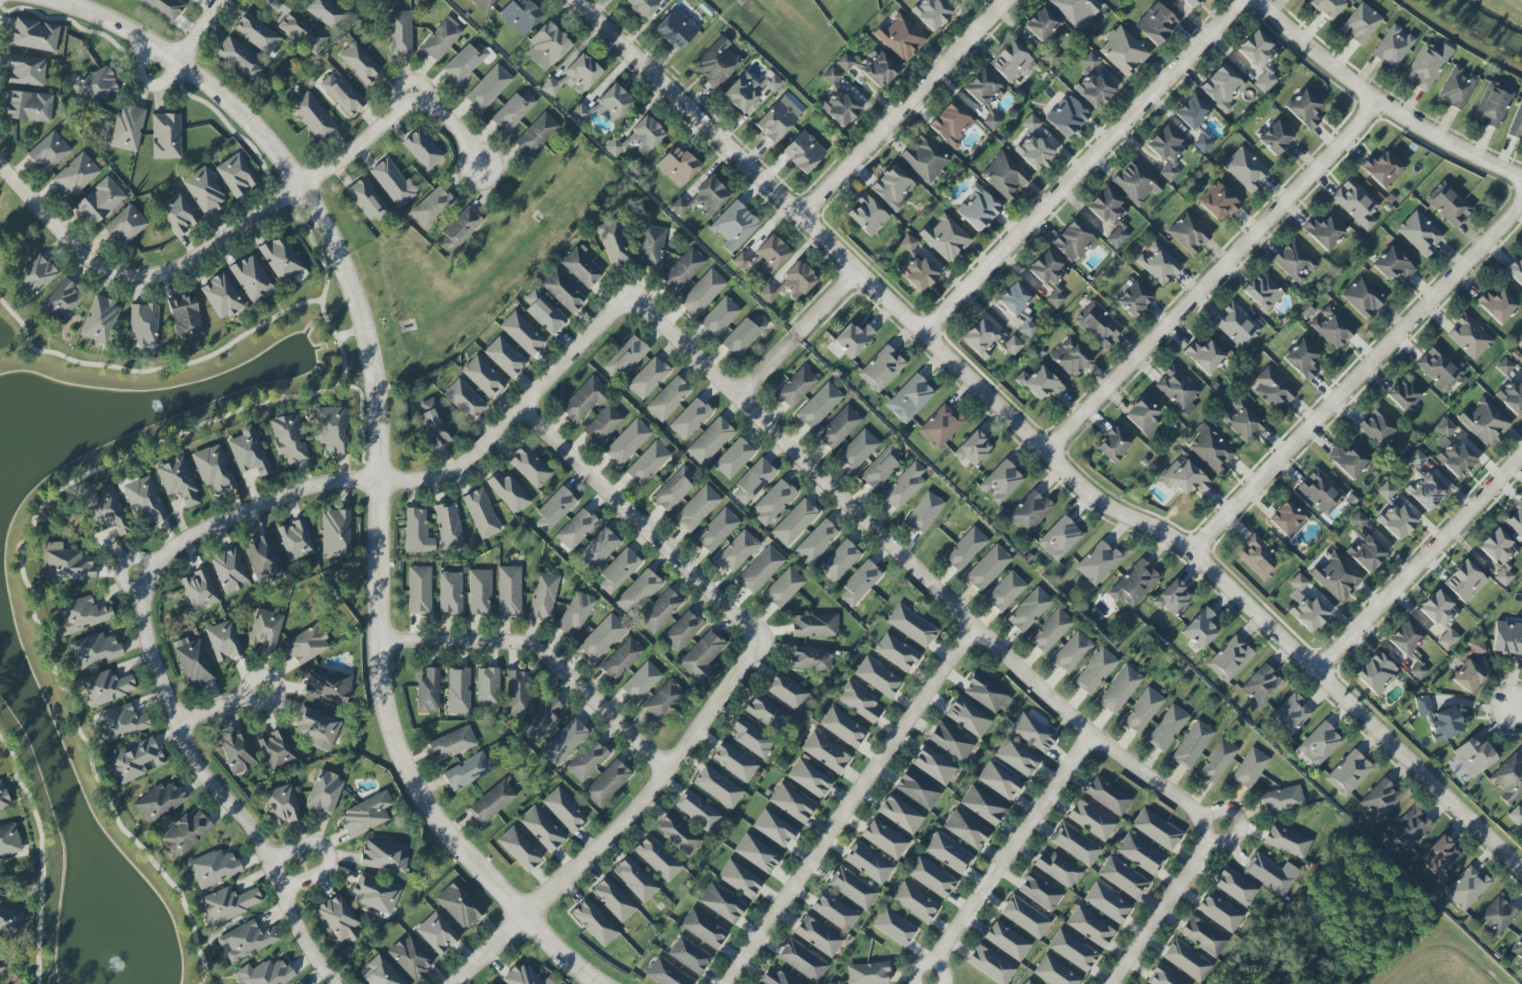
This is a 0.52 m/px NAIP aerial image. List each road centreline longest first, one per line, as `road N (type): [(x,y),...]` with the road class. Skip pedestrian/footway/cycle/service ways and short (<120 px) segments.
road 1 (residential): [(1521,880),(1206,558),(1064,466),(572,0)]
road 2 (residential): [(603,983),(562,956),(422,802),(396,746),(375,642),(378,401),(365,327),(327,231),(299,184),(218,92),(117,26),(51,0)]
road 3 (residential): [(626,300),(1090,738),(1209,822)]
road 4 (residential): [(154,572),(198,526),(318,484),(376,485),(444,473),(626,300)]
road 5 (residential): [(1374,103),(1047,451)]
road 6 (residential): [(1521,205),(1206,558)]
road 7 (residential): [(336,983),(270,852),(190,756),(138,612),(154,572)]
road 8 (residential): [(1239,0),(926,335)]
road 9 (residential): [(452,983),(654,792),(758,646)]
road 10 (residential): [(972,623),(724,983)]
road 11 (residential): [(668,772),(530,638),(375,642)]
road 12 (residential): [(758,646),(746,625),(517,404)]
road 13 (residential): [(412,91),(212,245),(134,275)]
road 14 (residential): [(1255,0),(1374,103),(1521,180)]
road 15 (residential): [(1003,0),(797,214)]
road 16 (residential): [(1521,457),(1320,675)]
road 17 (residential): [(938,959),(1090,738)]
road 18 (residential): [(1209,822),(1210,839),(1108,983)]
road 19 (residential): [(134,275),(79,250),(0,162)]
road 20 (residential): [(736,397),(859,272)]

